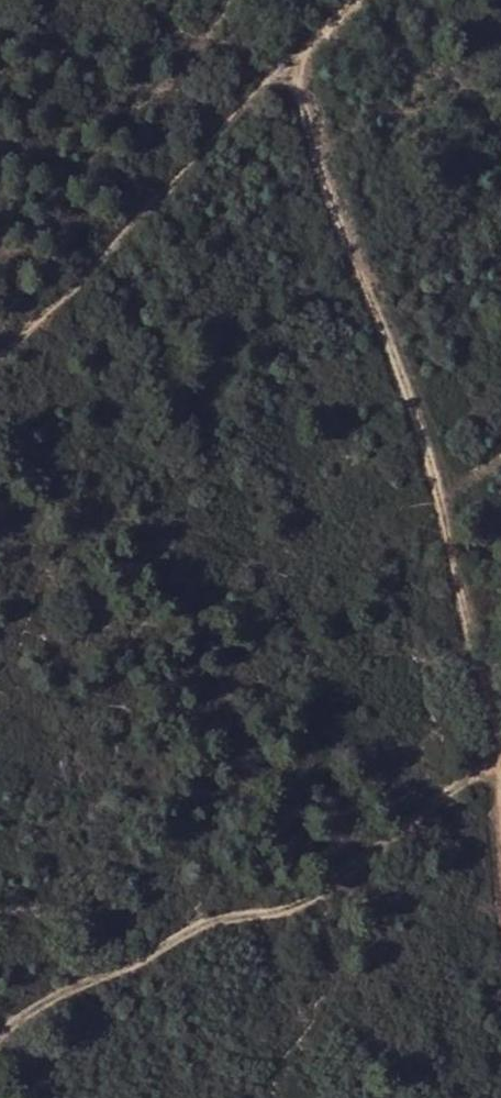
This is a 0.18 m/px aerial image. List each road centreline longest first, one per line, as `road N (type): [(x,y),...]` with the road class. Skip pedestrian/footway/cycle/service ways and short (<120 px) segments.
road 1 (track): [(500,781),(385,356),(318,204),(289,62),(354,0)]
road 2 (track): [(500,770),(339,850),(254,916),(42,1005),(0,1041)]
road 3 (track): [(0,369),(289,62)]

